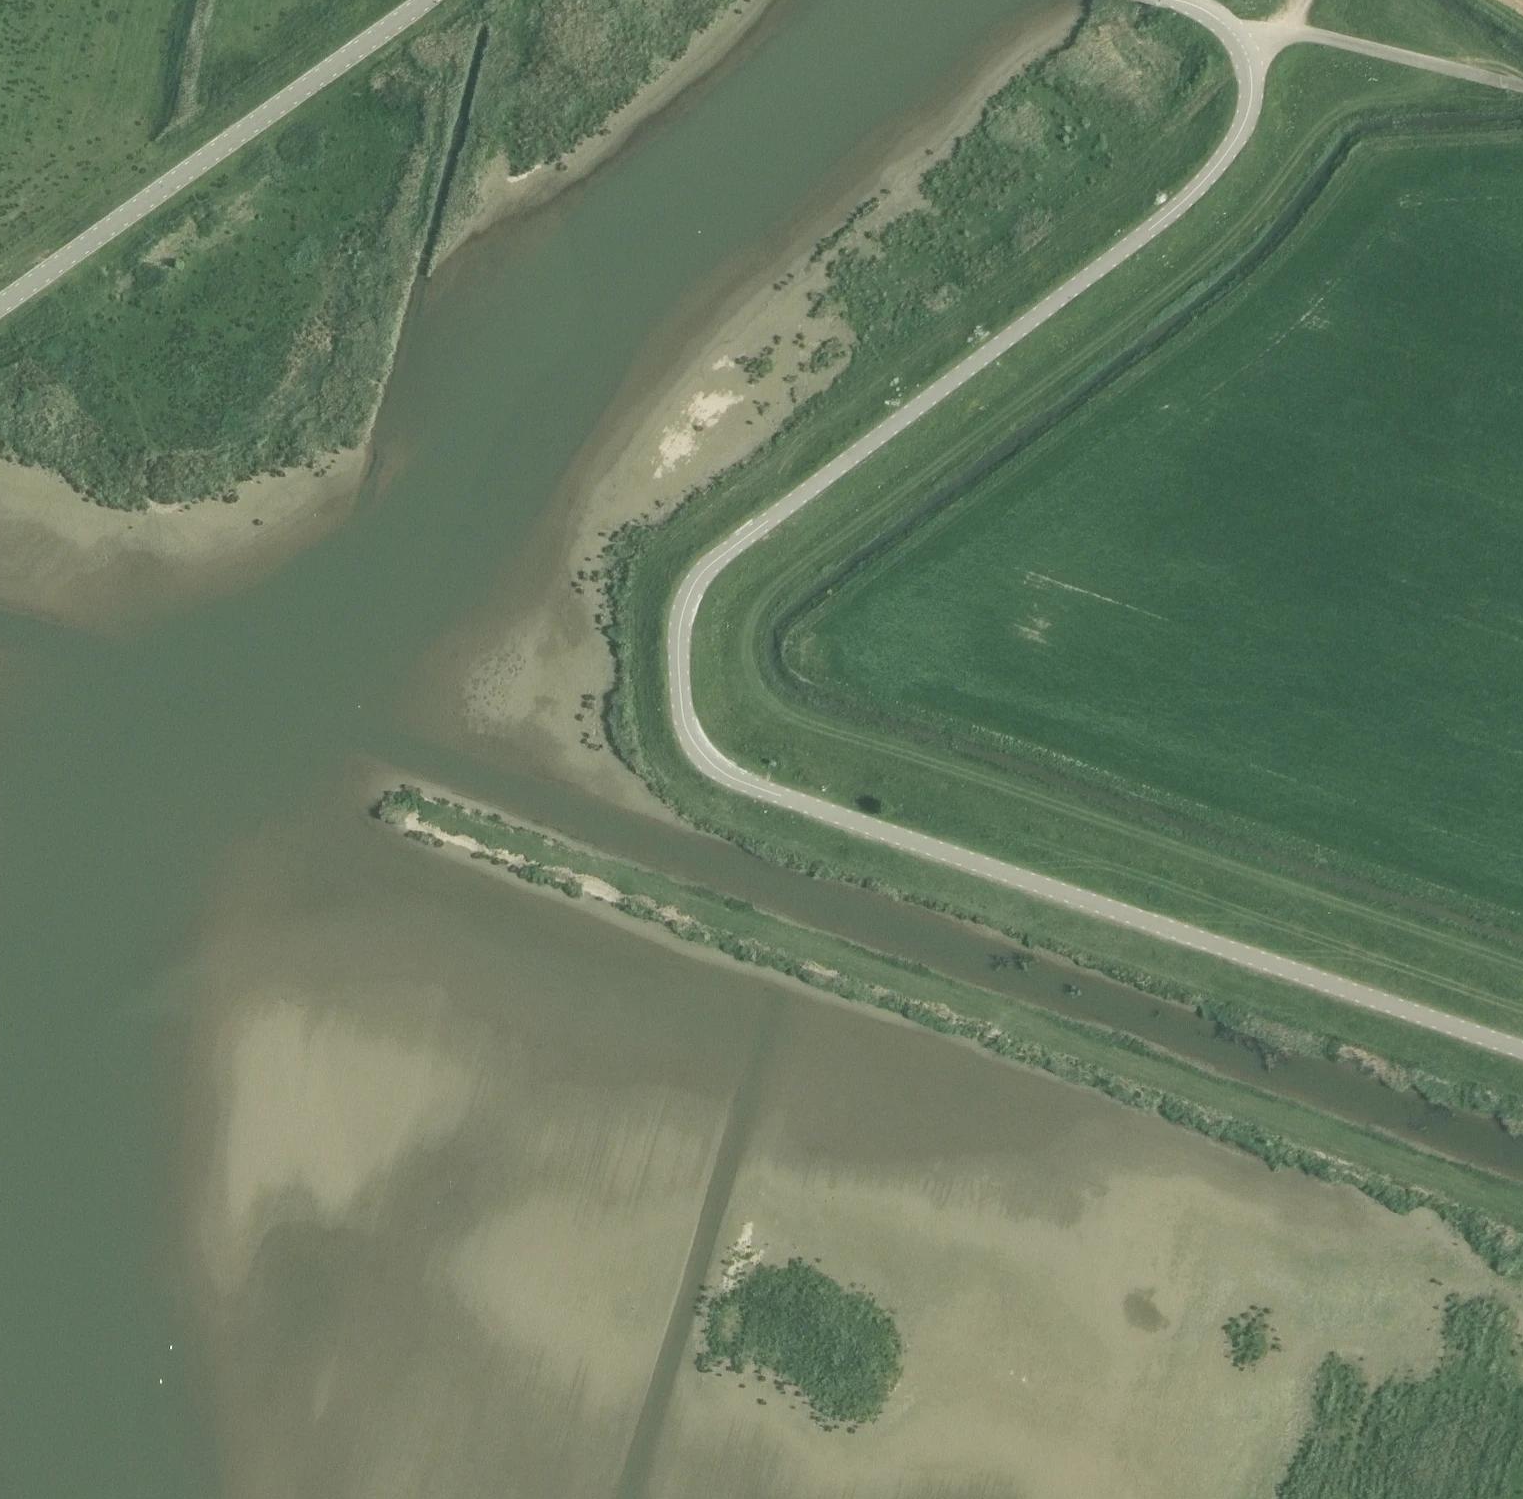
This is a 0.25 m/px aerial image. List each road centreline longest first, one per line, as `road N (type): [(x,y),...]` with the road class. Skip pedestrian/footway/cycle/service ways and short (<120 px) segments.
road 1 (unclassified): [(1522,1050),(777,793),(708,763),(687,726),(678,622),(706,565),(1035,318),(1227,157),(1251,100),(1243,43),(1220,13),(1182,0)]
road 2 (unclassified): [(423,0),(0,308)]
road 3 (track): [(1522,88),(1287,32),(1243,43)]

